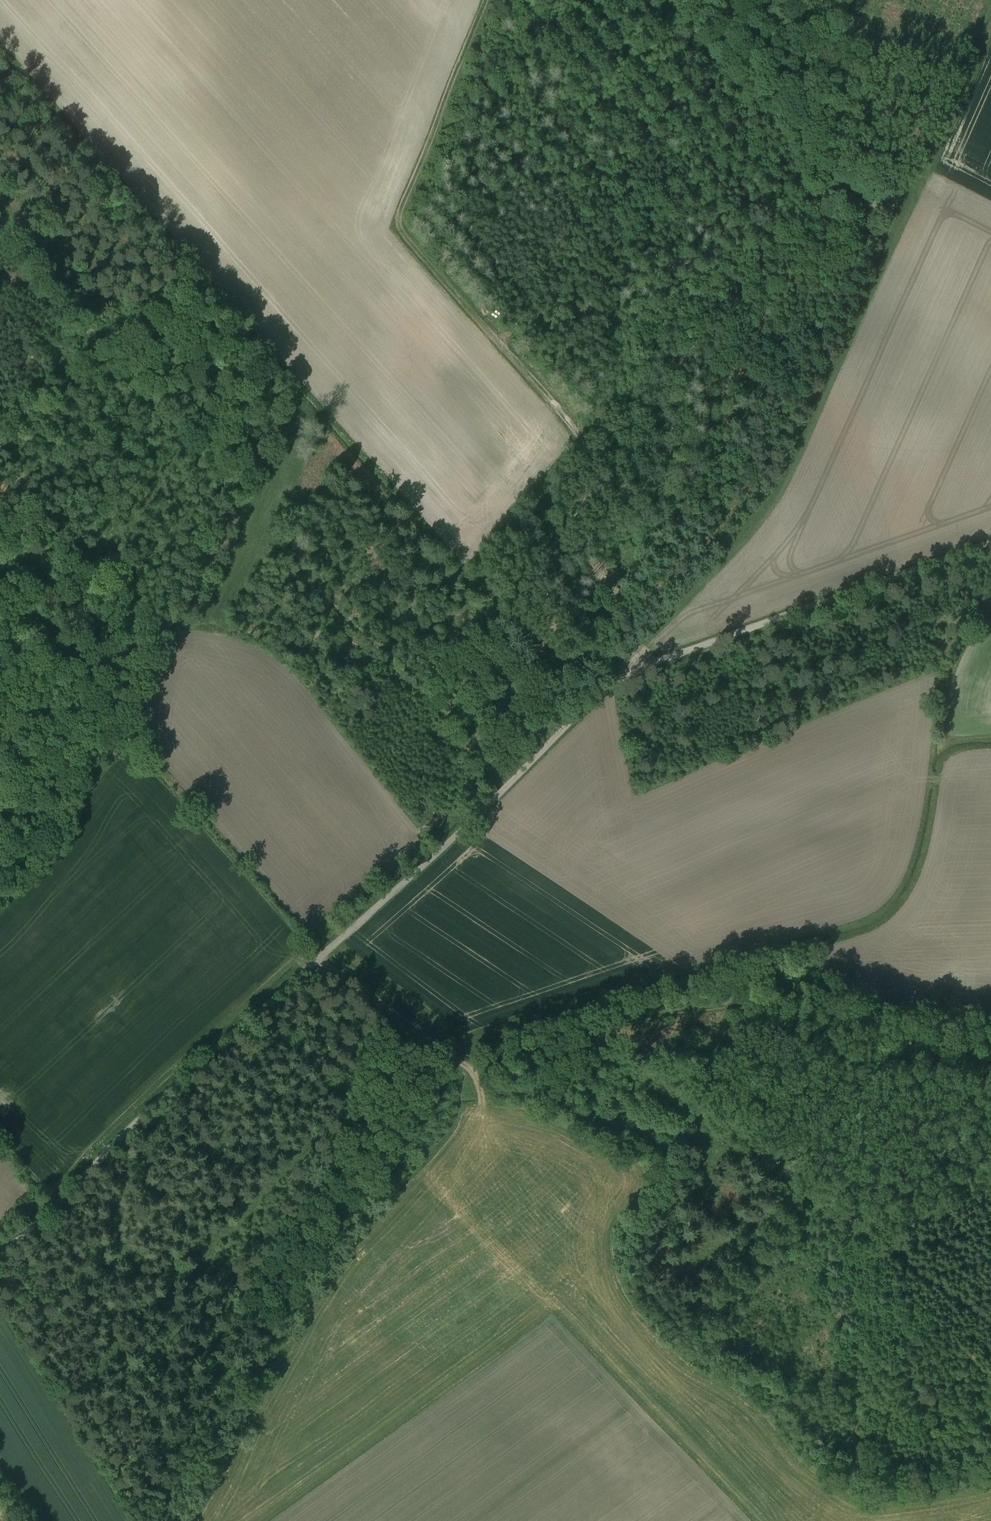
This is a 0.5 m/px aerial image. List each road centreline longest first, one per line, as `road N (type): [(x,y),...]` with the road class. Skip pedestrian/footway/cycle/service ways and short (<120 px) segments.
road 1 (track): [(990,543),(609,679),(473,819),(93,1159),(77,1185),(0,1255)]
road 2 (track): [(609,679),(555,596),(553,574),(590,484),(582,440),(398,228),(490,0)]
road 3 (track): [(320,959),(469,1065),(817,960)]
road 4 (track): [(708,995),(990,1015)]
road 5 (track): [(259,1011),(415,1158)]

